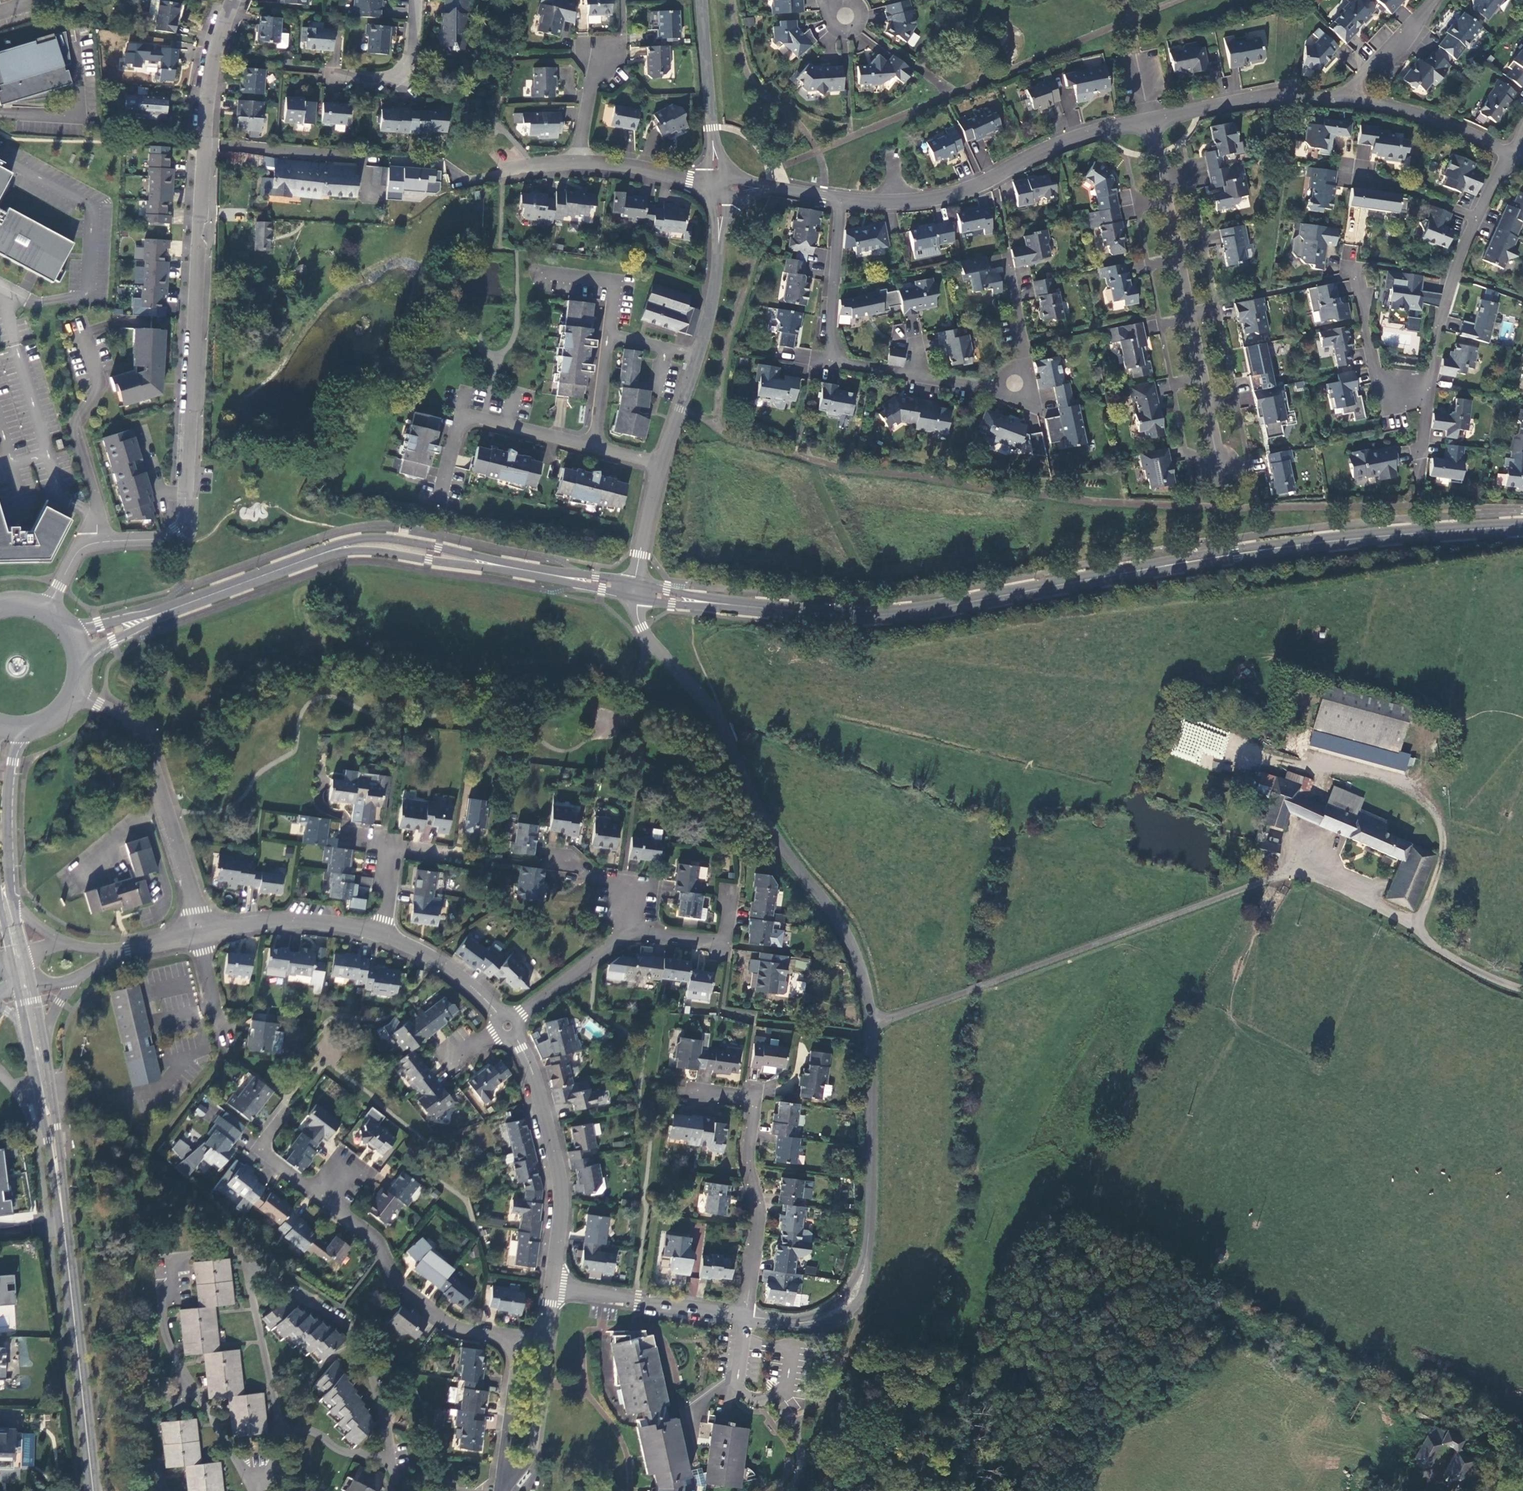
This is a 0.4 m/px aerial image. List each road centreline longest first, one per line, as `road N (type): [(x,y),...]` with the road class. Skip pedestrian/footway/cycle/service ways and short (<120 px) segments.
road 1 (tertiary): [(1522,528),(1236,554),(901,613),(827,613),(636,592)]
road 2 (unclassified): [(872,1022),(1304,873),(1378,905),(1431,944),(1522,990)]
road 3 (residential): [(233,0),(208,96),(182,520),(167,539),(97,544)]
road 4 (unclassified): [(636,592),(650,644),(704,702),(783,851),(846,935),(872,1022)]
road 5 (tertiary): [(636,592),(365,546),(165,613)]
road 6 (residential): [(842,198),(831,341),(847,364),(992,390),(1016,384),(1023,337),(1007,257)]
road 7 (secondary): [(94,1490),(41,1057)]
road 8 (residential): [(515,1343),(465,1332),(399,1284),(370,1237),(263,1153),(279,1116)]
road 9 (residential): [(1219,468),(1150,121)]
road 10 (residential): [(1150,121),(1066,141),(987,184),(934,198),(842,198)]
road 11 (residential): [(199,935),(146,741),(121,717),(77,694)]
road 12 (residential): [(745,1316),(759,1214),(749,1153),(756,1098),(701,1092)]
road 13 (residential): [(391,1460),(357,1337),(245,1262)]
road 14 (residential): [(513,1035),(535,1080),(560,1186),(551,1288)]
road 15 (unclassified): [(872,1022),(865,1262)]
road 16 (residential): [(596,448),(468,419),(459,426),(446,502)]
road 17 (residential): [(1354,96),(1259,99),(1150,121)]
road 18 (residential): [(698,355),(609,334),(596,448)]
road 19 (residential): [(245,1262),(231,1251),(176,1257),(162,1309),(189,1383)]
road 20 (residential): [(745,1316),(551,1288)]
road 21 (residential): [(1476,213),(1426,358),(1424,391)]
road 22 (unclassified): [(716,184),(703,0)]
road 23 (residential): [(199,935),(331,926),(380,935)]
road 24 (secondary): [(4,902),(9,788),(29,731)]
road 25 (residential): [(281,1432),(245,1262)]
road 26 (unclassified): [(698,355),(719,251),(716,184)]
road 27 (residential): [(1513,150),(1354,96)]
road 28 (residential): [(502,1478),(525,1465),(534,1447),(546,1336)]
road 29 (residential): [(1424,391),(1384,382),(1373,363),(1362,269)]
road 30 (residential): [(414,0),(406,67),(391,77),(328,71)]
road 31 (residential): [(380,935),(439,962),(500,1018)]
road 32 (residential): [(518,1021),(634,931)]
road 33 (residential): [(716,184),(579,161)]
road 34 (residential): [(515,1343),(502,1478)]
road 35 (residential): [(634,931),(723,942),(729,901)]
road 36 (residential): [(189,1383),(155,1408),(144,1431),(166,1490)]
road 37 (unclassified): [(636,592),(661,466)]
road 38 (residential): [(1476,213),(1358,164)]
road 39 (residential): [(634,931),(637,890),(602,885),(558,859)]
road 40 (residential): [(842,198),(716,184)]
road 41 (residential): [(1434,0),(1354,96)]
road 42 (residential): [(189,1383),(259,1485)]
road 43 (residential): [(97,544),(97,507),(74,426)]

